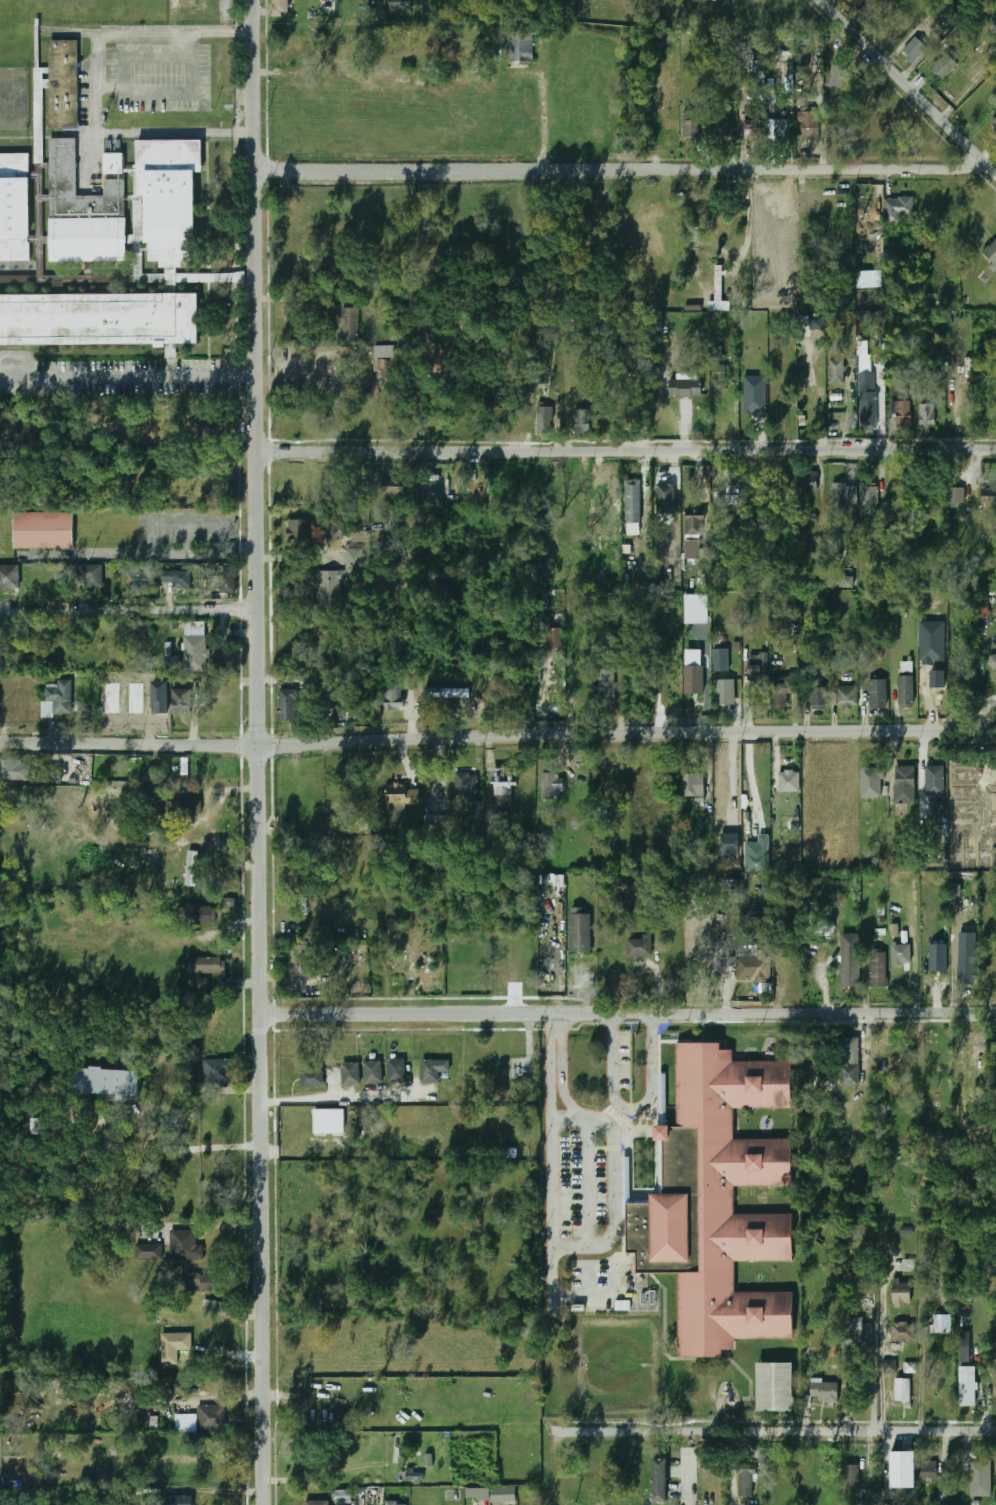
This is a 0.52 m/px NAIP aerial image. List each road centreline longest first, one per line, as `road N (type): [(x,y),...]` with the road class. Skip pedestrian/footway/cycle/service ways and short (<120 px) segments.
road 1 (tertiary): [(262,1504),(250,0)]
road 2 (tertiary): [(995,730),(657,731),(255,746),(0,741)]
road 3 (residential): [(995,451),(252,452)]
road 4 (residential): [(982,159),(965,167),(251,170)]
road 5 (residential): [(995,1009),(550,1012)]
road 6 (residential): [(995,1428),(554,1432)]
road 7 (residential): [(550,1012),(259,1015)]
road 8 (residential): [(253,610),(0,611)]
road 9 (residential): [(995,173),(820,0)]

